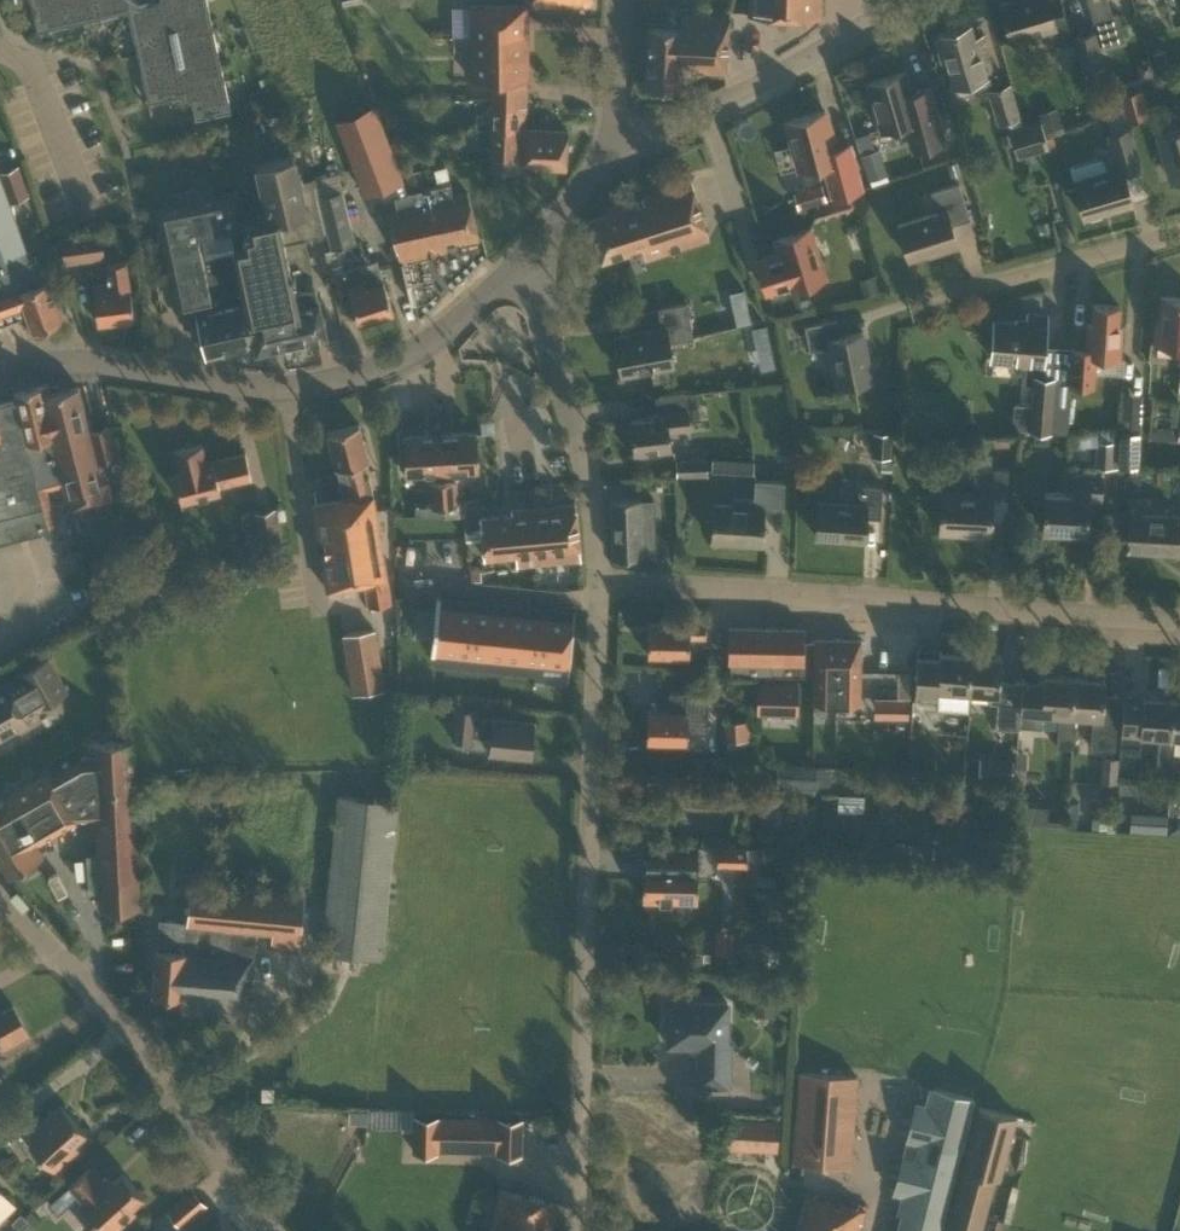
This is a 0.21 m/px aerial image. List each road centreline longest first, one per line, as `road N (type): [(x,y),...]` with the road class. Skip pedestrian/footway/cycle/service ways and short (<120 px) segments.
road 1 (residential): [(573,1230),(600,582)]
road 2 (residential): [(1179,621),(600,582)]
road 3 (tertiary): [(0,367),(75,359),(245,384),(332,380),(390,361),(439,334),(525,257)]
road 4 (residential): [(275,1230),(138,1042),(41,946),(0,891)]
road 5 (residential): [(609,162),(903,0)]
road 6 (residential): [(600,582),(581,448),(525,257)]
road 7 (residential): [(913,302),(1179,234)]
road 8 (residential): [(81,195),(34,75),(0,50)]
road 9 (tertiary): [(609,162),(622,0)]
road 10 (tertiary): [(525,257),(609,162)]

